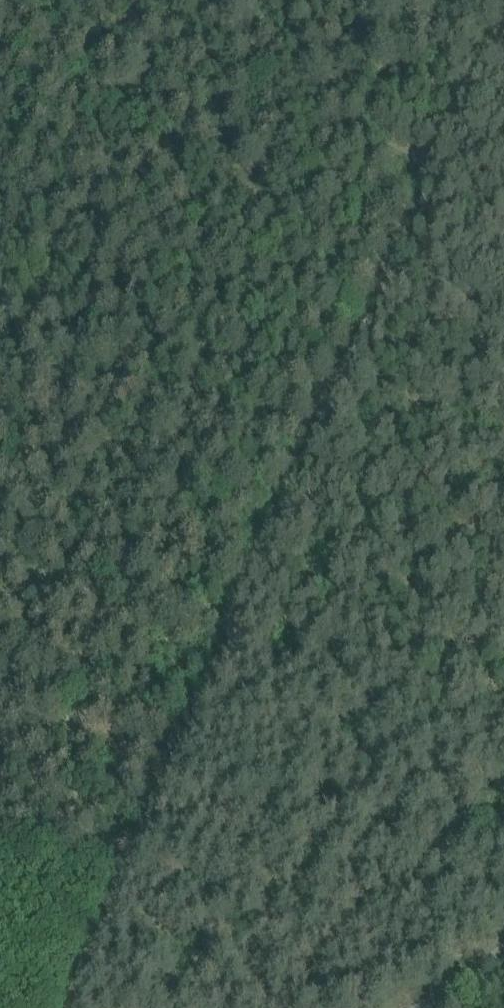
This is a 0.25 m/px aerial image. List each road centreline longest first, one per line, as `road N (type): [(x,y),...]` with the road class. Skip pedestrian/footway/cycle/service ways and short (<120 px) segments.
road 1 (track): [(241,621),(442,153)]
road 2 (track): [(74,1007),(241,621)]
road 3 (track): [(0,600),(156,590),(241,621)]
road 4 (track): [(442,153),(503,23)]

